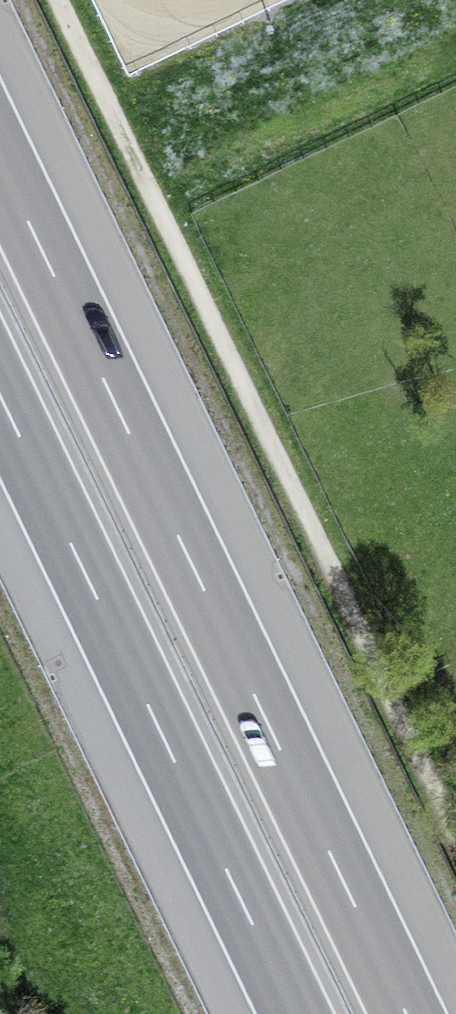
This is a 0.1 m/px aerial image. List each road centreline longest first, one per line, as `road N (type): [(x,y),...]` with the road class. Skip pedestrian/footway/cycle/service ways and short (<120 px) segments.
road 1 (motorway): [(407,1013),(0,162)]
road 2 (track): [(60,0),(455,834)]
road 3 (motorway): [(0,396),(296,1013)]

